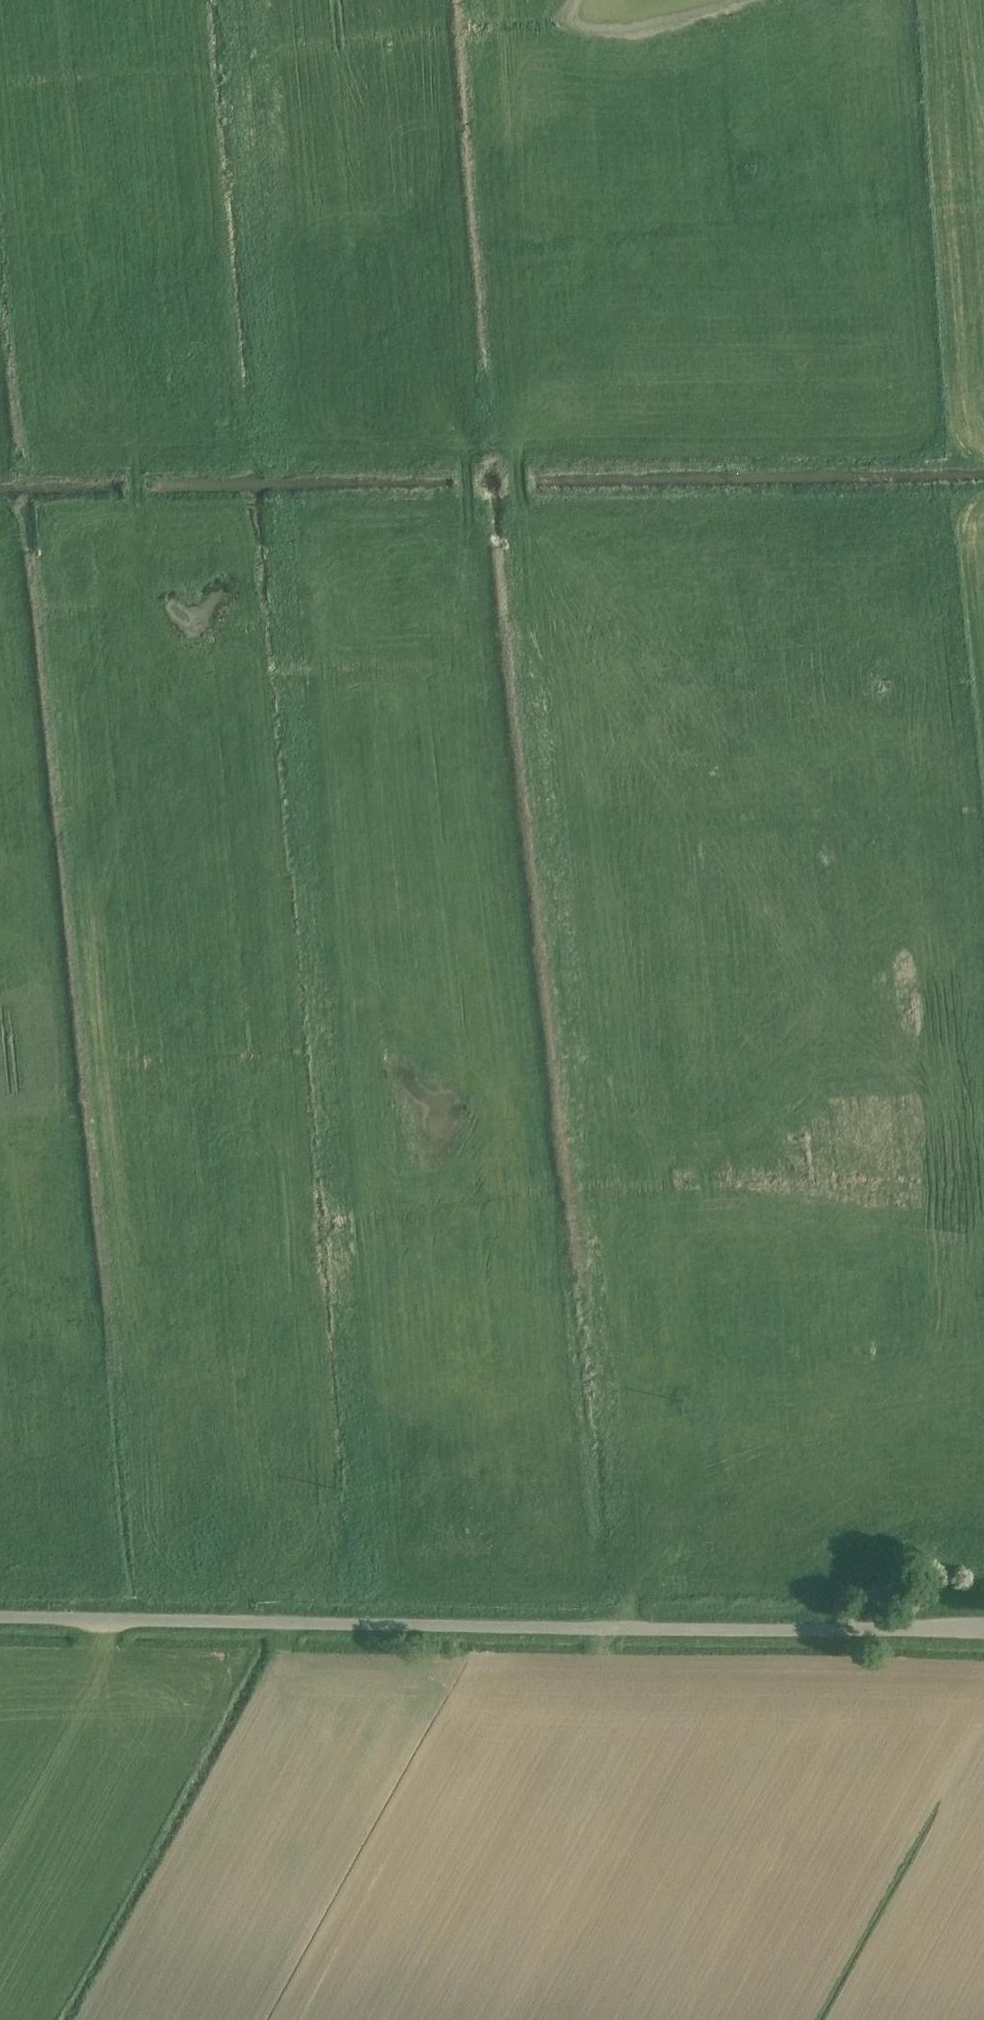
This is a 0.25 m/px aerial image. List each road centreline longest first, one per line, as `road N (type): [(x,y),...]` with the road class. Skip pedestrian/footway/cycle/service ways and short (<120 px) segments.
road 1 (unclassified): [(983,1630),(0,1622)]

